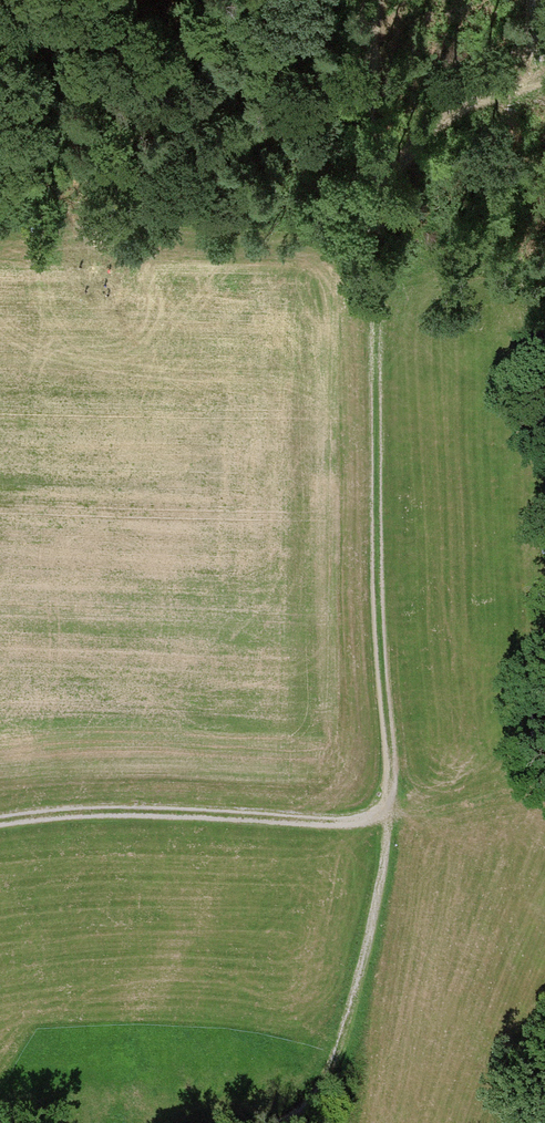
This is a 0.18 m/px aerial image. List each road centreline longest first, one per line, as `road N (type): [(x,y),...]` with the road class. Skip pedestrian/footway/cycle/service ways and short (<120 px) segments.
road 1 (track): [(0,822),(56,811),(356,820),(388,810),(375,548),(378,0)]
road 2 (track): [(388,810),(371,931),(334,1060),(308,1105),(284,1122)]
road 3 (track): [(380,211),(428,134),(470,103),(544,72)]
road 4 (track): [(388,810),(544,792)]

